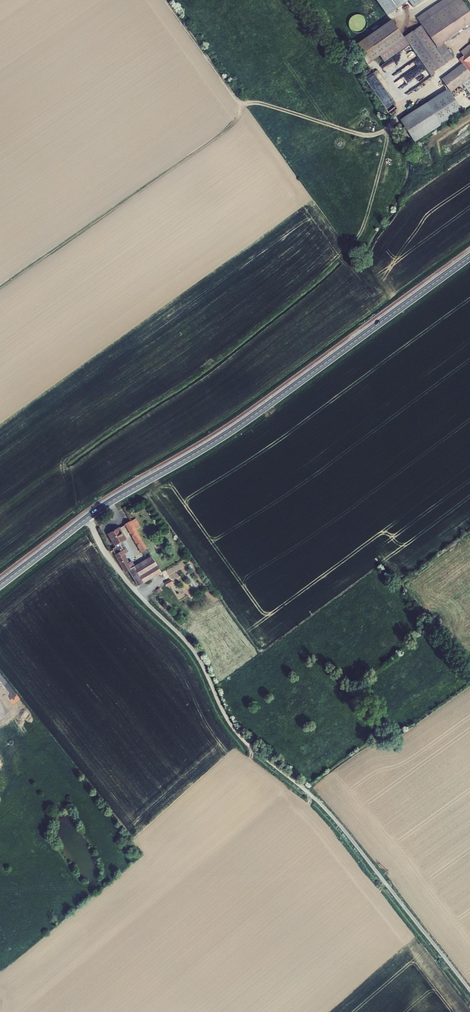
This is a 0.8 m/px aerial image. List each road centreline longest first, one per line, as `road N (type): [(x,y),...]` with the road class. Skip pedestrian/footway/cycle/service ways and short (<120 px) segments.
road 1 (secondary): [(0,585),(102,507),(252,417),(469,257)]
road 2 (track): [(0,291),(240,119),(242,104),(168,0)]

